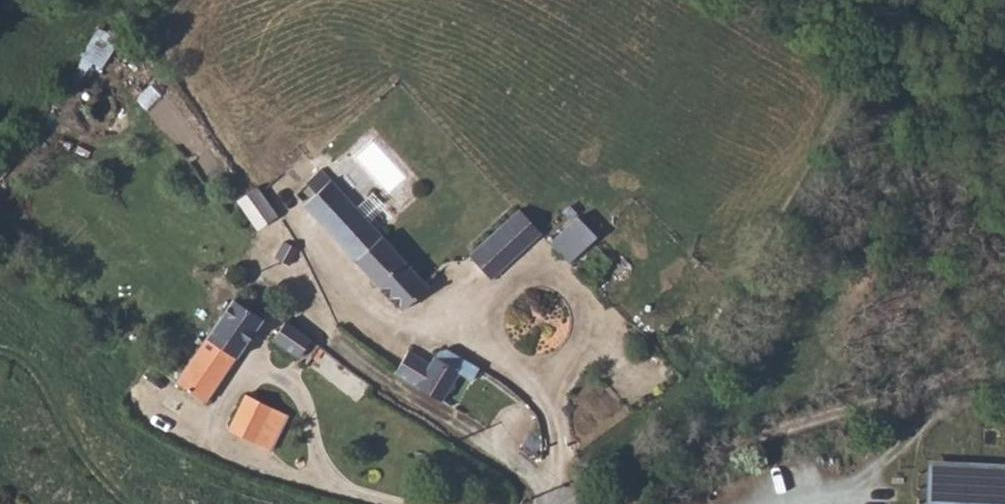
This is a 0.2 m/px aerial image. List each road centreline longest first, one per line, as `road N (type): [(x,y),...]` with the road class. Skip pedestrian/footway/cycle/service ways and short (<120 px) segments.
road 1 (unclassified): [(564,502),(508,455),(337,345)]
road 2 (unclassified): [(564,502),(789,429)]
road 3 (track): [(789,429),(967,383),(1004,382)]
road 4 (track): [(1004,454),(938,451),(807,503)]

